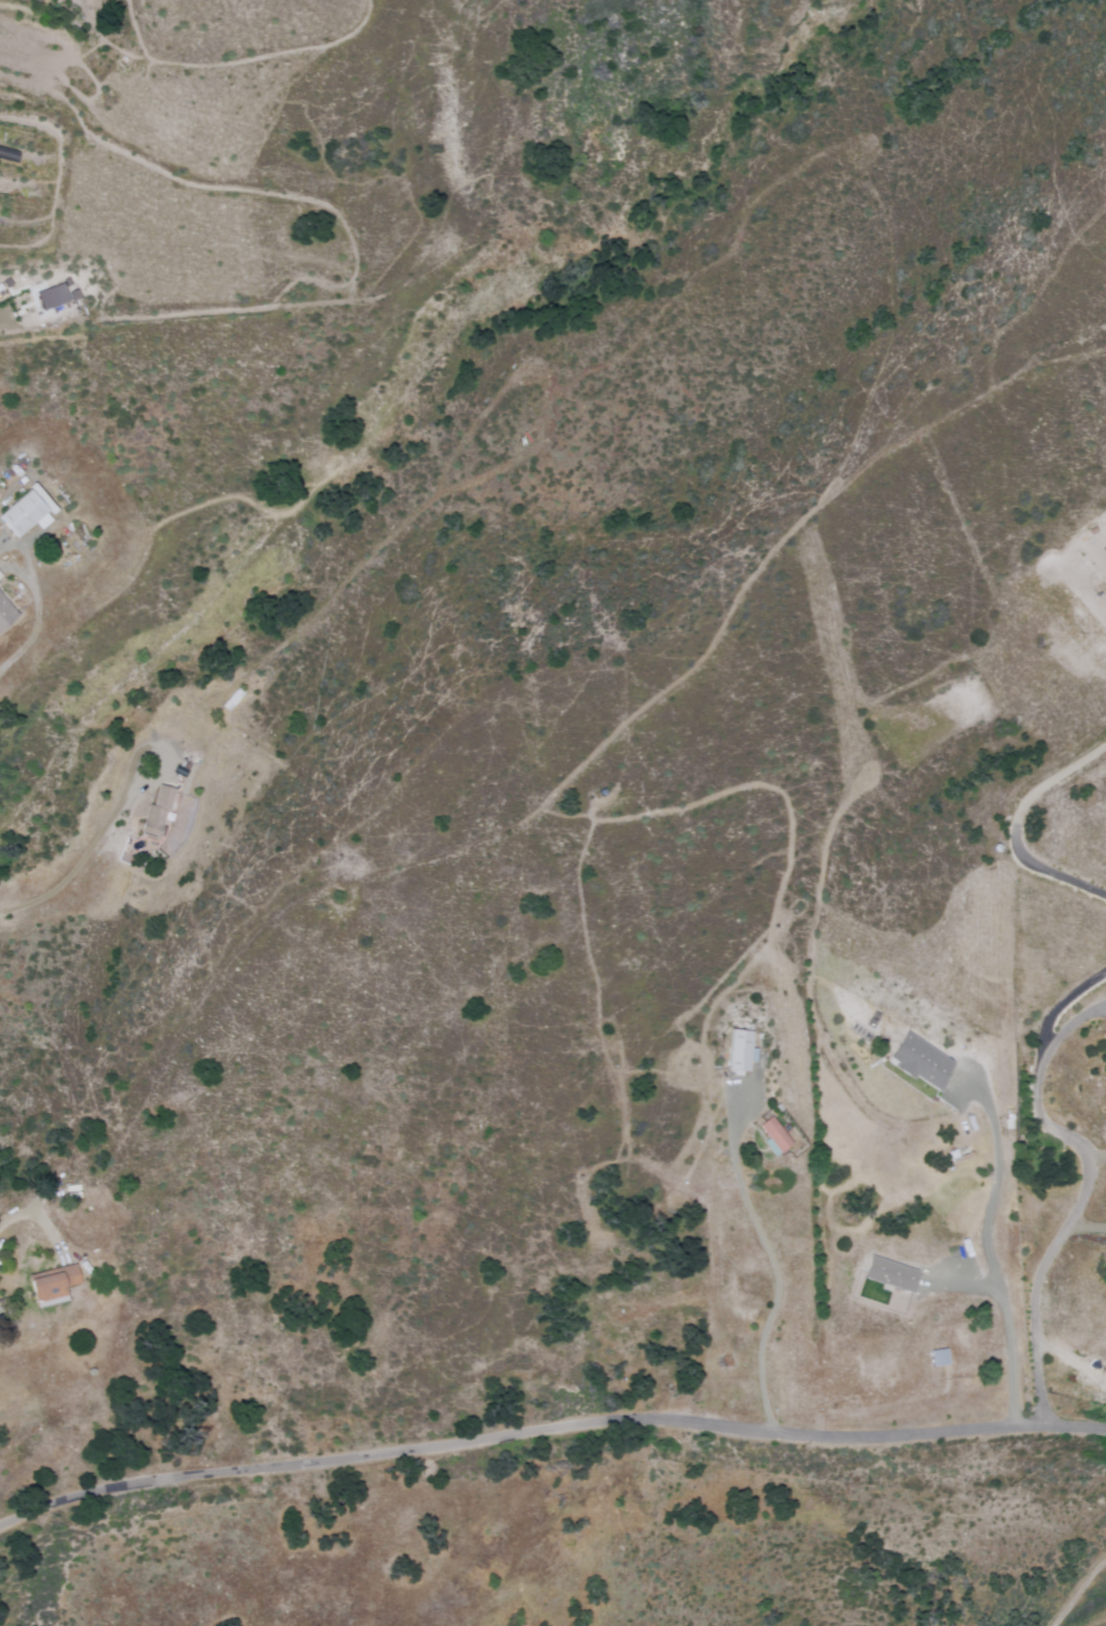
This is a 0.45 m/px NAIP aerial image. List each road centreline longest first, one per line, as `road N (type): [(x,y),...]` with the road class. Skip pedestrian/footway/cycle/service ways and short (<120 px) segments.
road 1 (residential): [(1105,1426),(849,1434),(615,1414),(112,1480),(0,1516)]
road 2 (track): [(417,267),(377,296),(0,325)]
road 3 (track): [(0,480),(170,433)]

